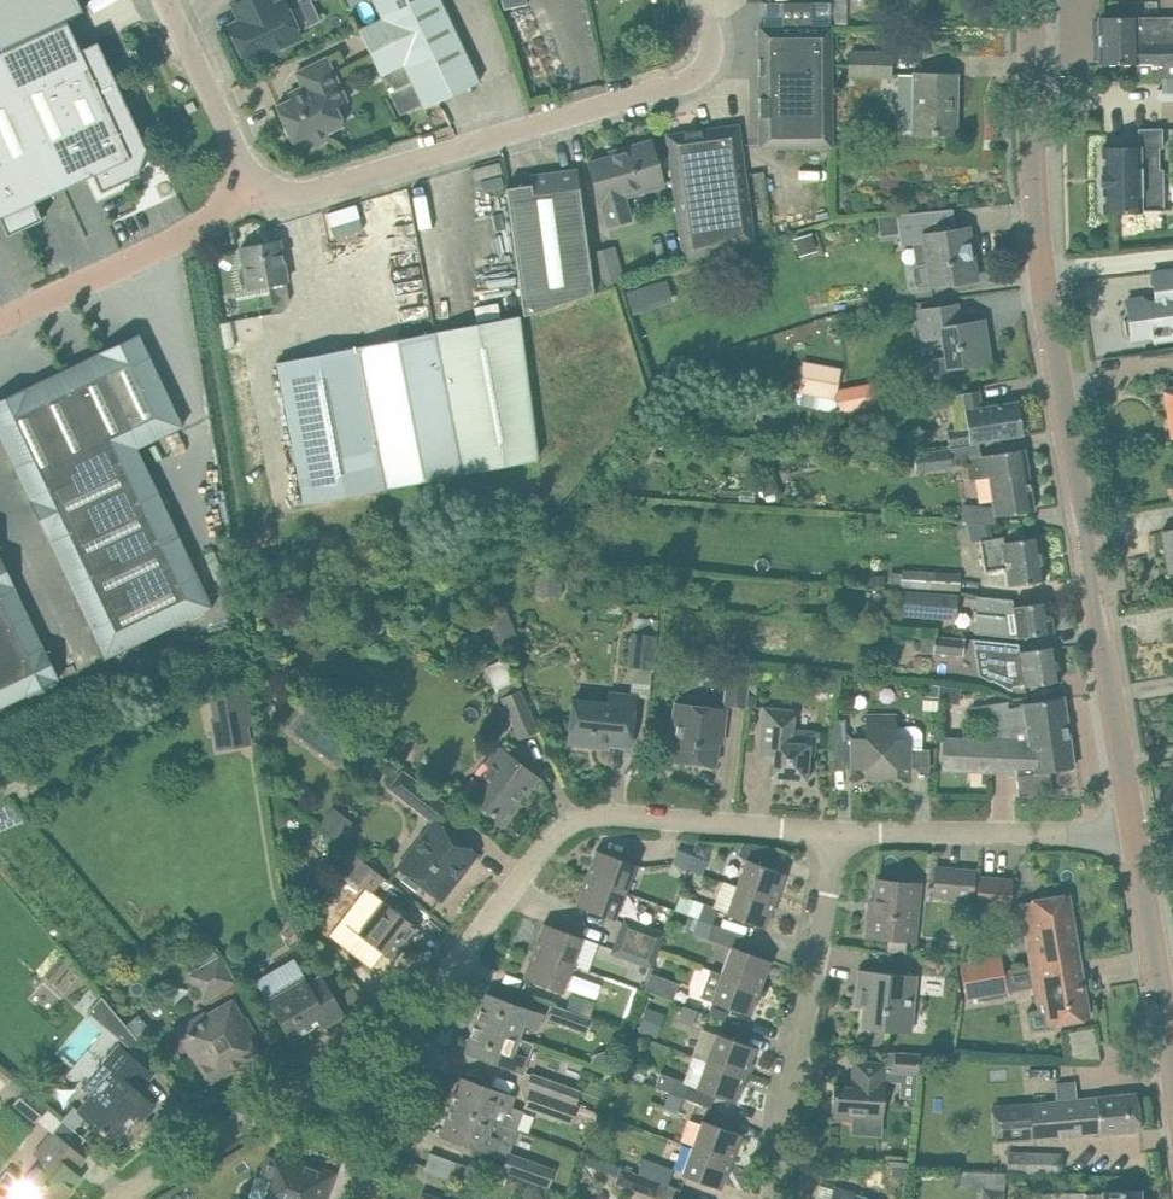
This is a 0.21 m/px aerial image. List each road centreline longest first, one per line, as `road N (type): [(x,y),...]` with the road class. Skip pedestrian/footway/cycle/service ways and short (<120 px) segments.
road 1 (residential): [(841,834),(623,815),(567,825),(375,1065)]
road 2 (tertiary): [(1132,834),(1042,267)]
road 3 (unclassified): [(244,171),(260,190),(287,197),(319,192),(683,84),(702,71),(711,47),(703,0)]
road 4 (residential): [(768,1198),(841,834)]
road 5 (unclassified): [(244,171),(228,201),(204,222),(0,326)]
road 6 (residential): [(1132,834),(841,834)]
road 7 (residential): [(375,1065),(179,1157),(120,1198)]
road 8 (tertiary): [(1042,267),(1033,156),(1036,0)]
road 9 (tertiary): [(1172,1076),(1132,834)]
road 10 (unclassified): [(163,0),(244,171)]
road 11 (unclassified): [(0,494),(80,665)]
road 12 (residential): [(370,1198),(375,1065)]
road 13 (residential): [(1042,267),(1172,254)]

